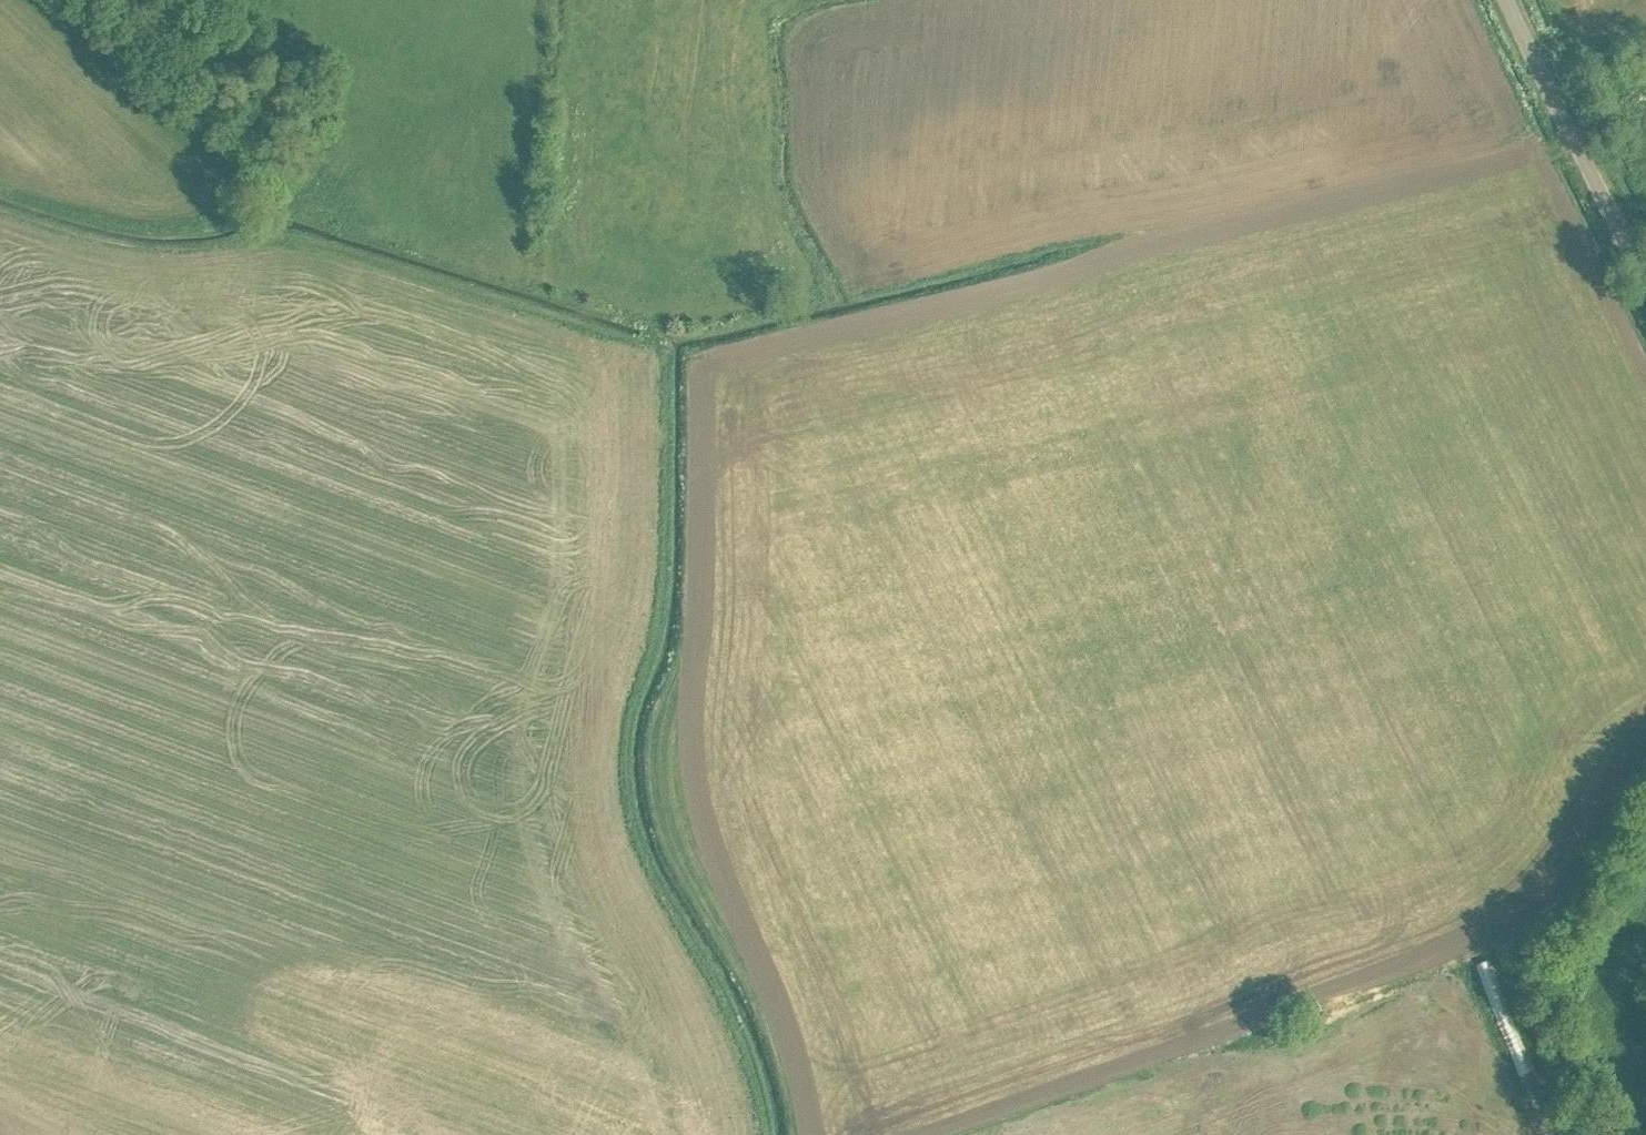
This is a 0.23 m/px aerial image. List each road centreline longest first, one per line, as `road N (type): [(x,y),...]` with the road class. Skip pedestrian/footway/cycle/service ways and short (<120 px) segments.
road 1 (unclassified): [(1645,279),(1509,0)]

